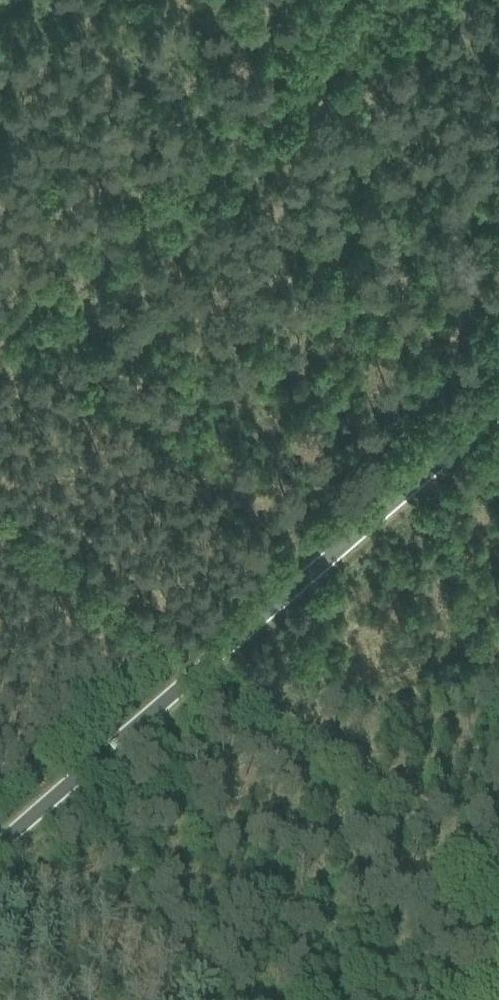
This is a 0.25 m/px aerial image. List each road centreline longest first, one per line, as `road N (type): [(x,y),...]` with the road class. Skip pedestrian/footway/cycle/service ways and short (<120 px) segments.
road 1 (unclassified): [(0,837),(498,412)]
road 2 (track): [(0,348),(441,0)]

